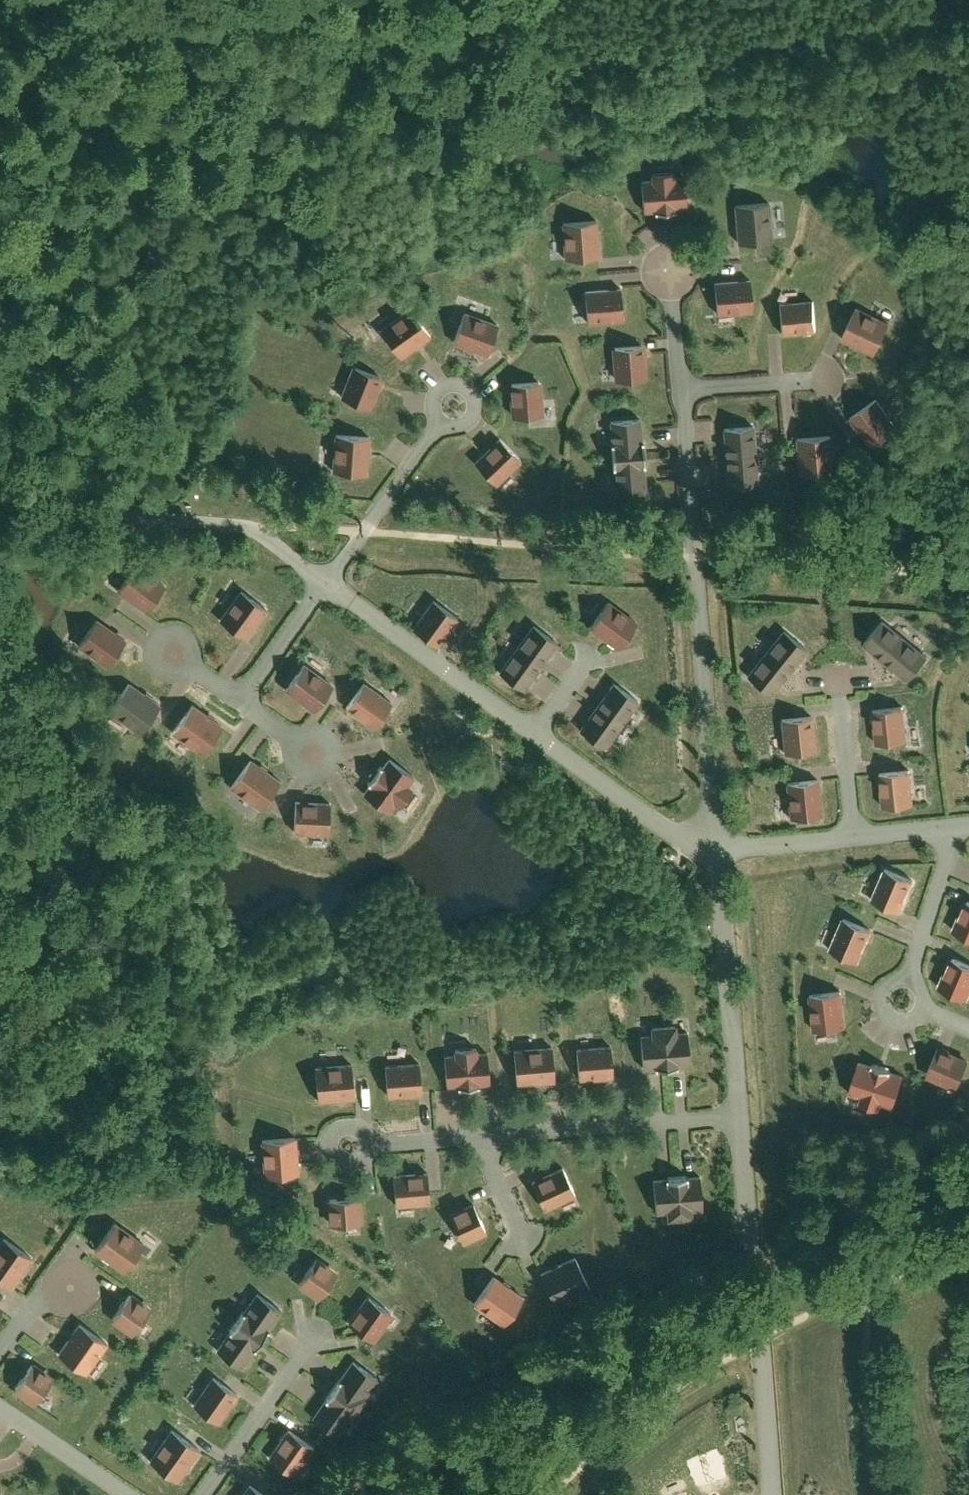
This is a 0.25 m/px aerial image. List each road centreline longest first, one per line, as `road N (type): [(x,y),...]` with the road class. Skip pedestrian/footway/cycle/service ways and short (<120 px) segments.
road 1 (track): [(253,518),(968,567)]
road 2 (residential): [(715,843),(683,382)]
road 3 (residential): [(772,1494),(741,1113)]
road 4 (residential): [(0,494),(253,518),(325,573)]
road 5 (residential): [(741,1113),(715,843)]
road 6 (residential): [(325,573),(539,728)]
road 7 (residential): [(741,1113),(482,1135)]
road 8 (track): [(758,1330),(871,1270),(968,1234)]
road 9 (track): [(871,1270),(864,1344),(879,1494)]
road 10 (residential): [(320,1319),(201,1494)]
road 11 (residential): [(539,728),(688,835),(715,843)]
road 12 (residential): [(445,419),(368,530),(325,573)]
road 13 (residential): [(952,822),(910,976)]
road 14 (residential): [(856,829),(839,678)]
road 15 (residential): [(683,382),(831,371)]
road 16 (residential): [(325,573),(243,694)]
road 17 (residential): [(715,843),(856,829)]
road 18 (residential): [(194,657),(177,669),(158,662),(151,647),(156,633),(173,624),(189,630),(197,645)]
road 19 (residential): [(674,289),(655,282),(652,253),(670,243),(686,249),(693,265),(687,281)]
road 20 (residential): [(364,1157),(351,1165),(332,1157),(329,1128),(347,1118),(363,1125),(370,1140)]

